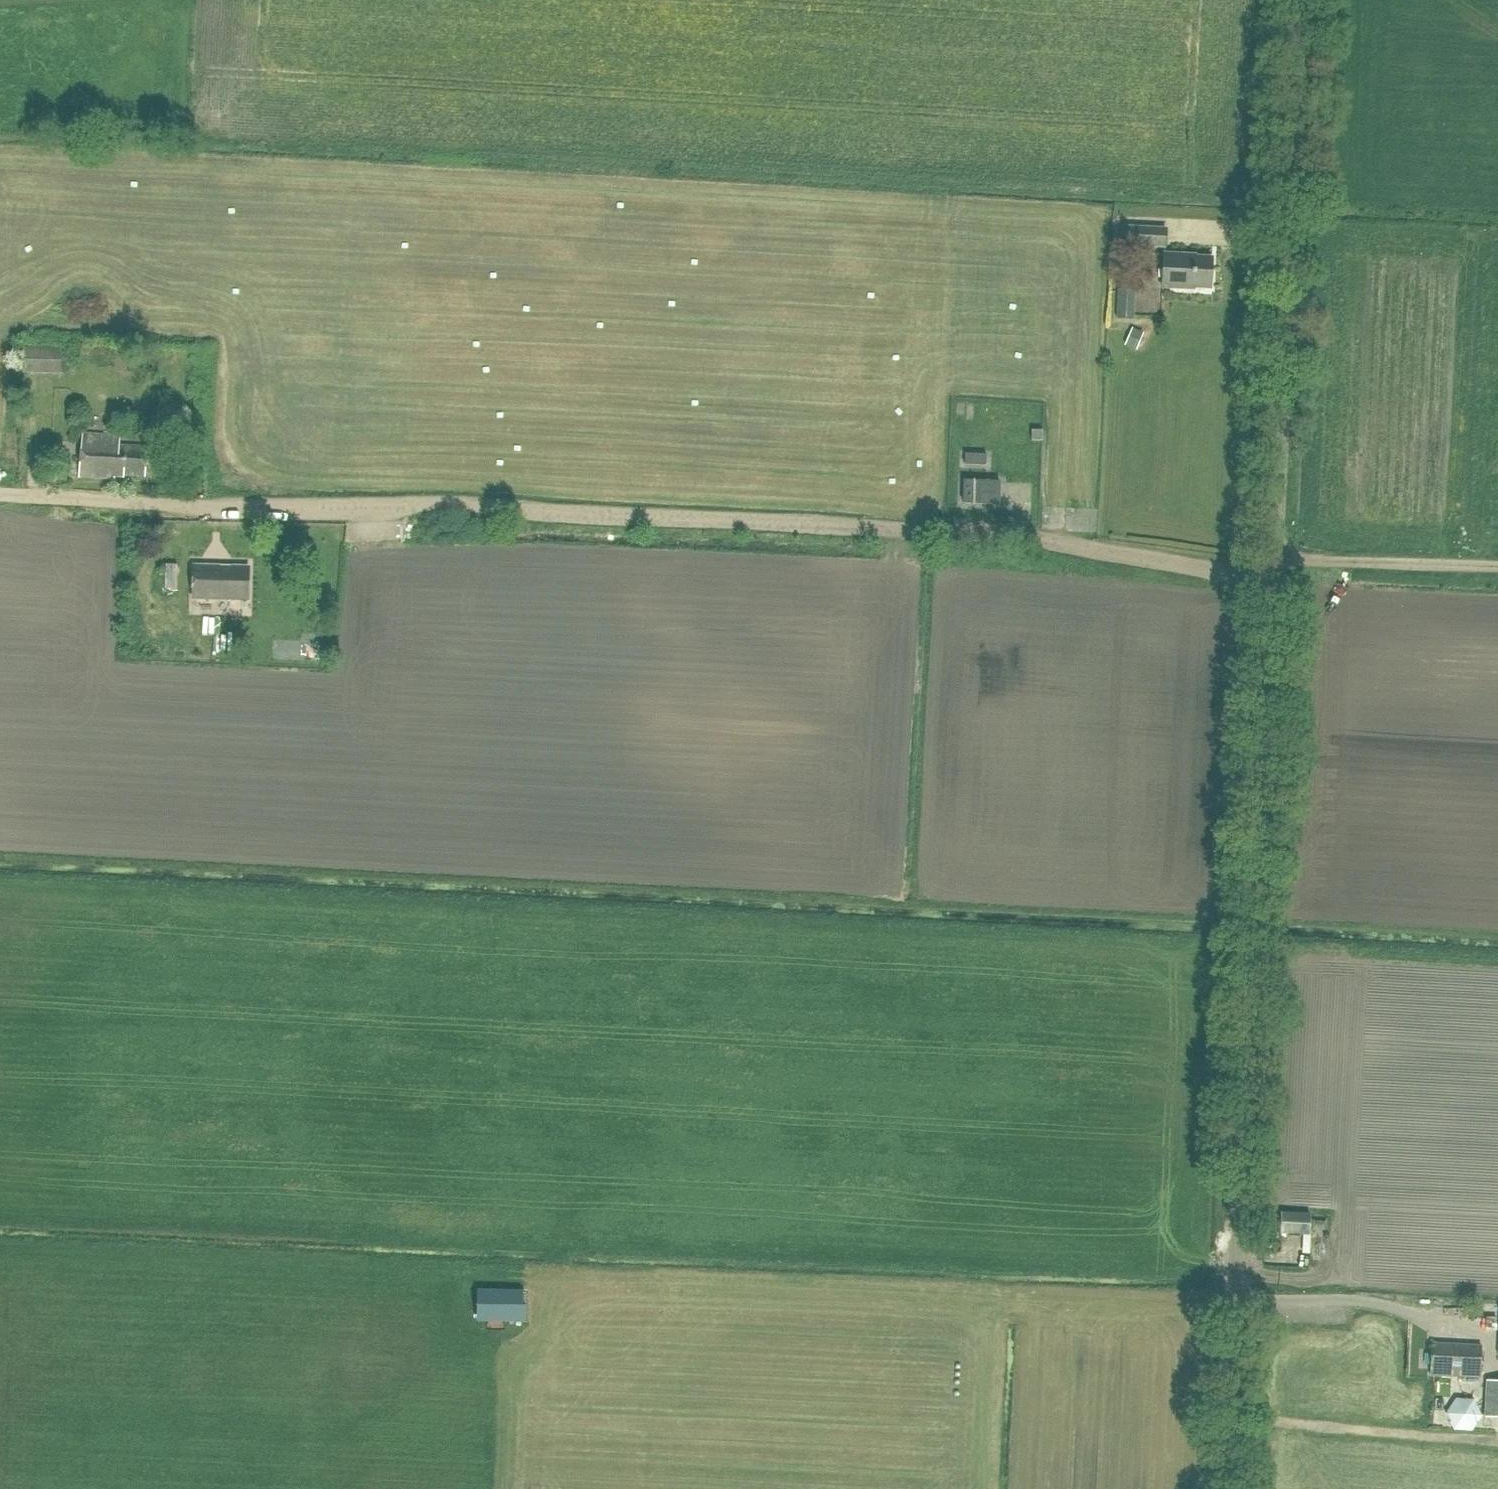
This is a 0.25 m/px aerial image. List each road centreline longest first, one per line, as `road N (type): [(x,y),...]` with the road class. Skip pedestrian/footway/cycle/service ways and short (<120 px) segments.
road 1 (unclassified): [(1224,1488),(1300,0)]
road 2 (track): [(1271,581),(1029,541),(865,529),(376,506),(308,514),(0,493)]
road 3 (track): [(1497,569),(1272,559)]
road 4 (track): [(1424,1316),(1358,1299),(1233,1299)]

